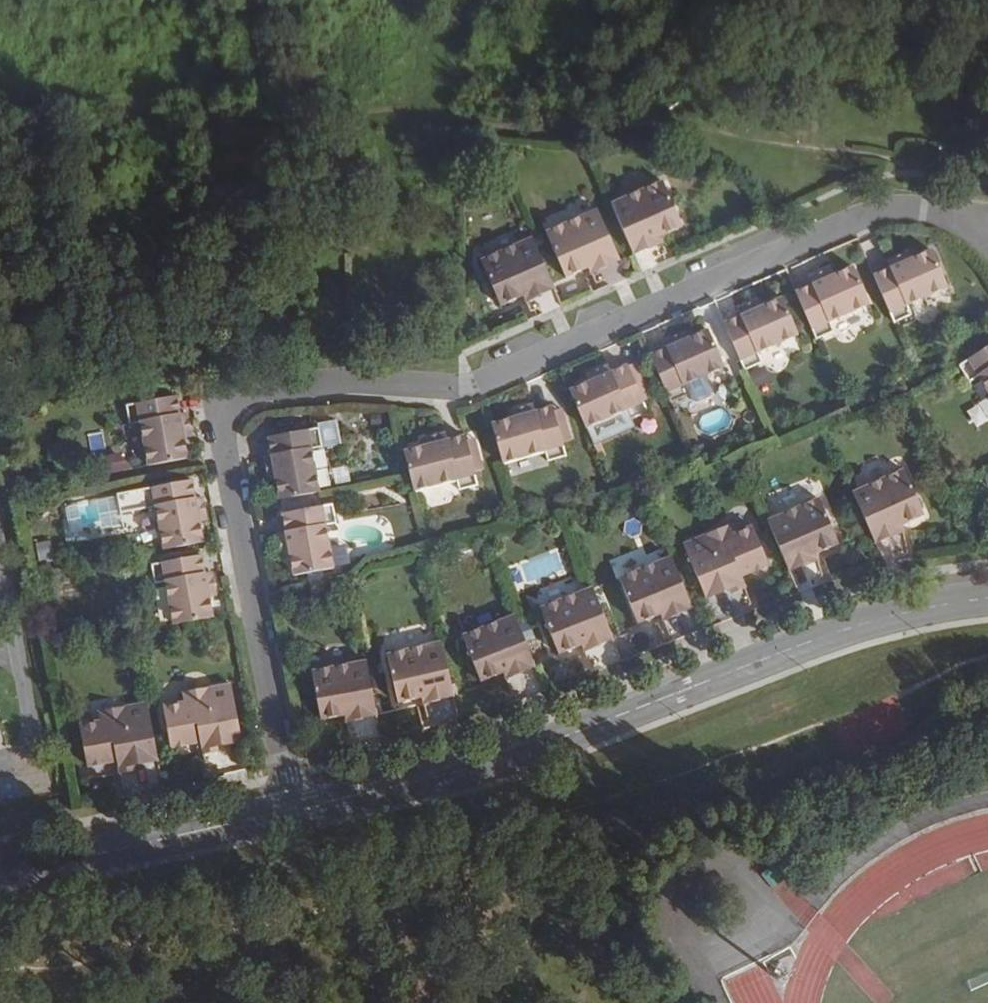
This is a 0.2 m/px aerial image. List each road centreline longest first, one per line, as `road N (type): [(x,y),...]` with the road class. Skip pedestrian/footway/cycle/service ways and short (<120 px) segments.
road 1 (residential): [(294,808),(219,436),(225,412),(243,395),(274,385),(472,389),(877,213),(983,215)]
road 2 (tertiary): [(294,808),(505,758),(854,627),(987,598)]
road 3 (tertiary): [(0,876),(294,808)]

